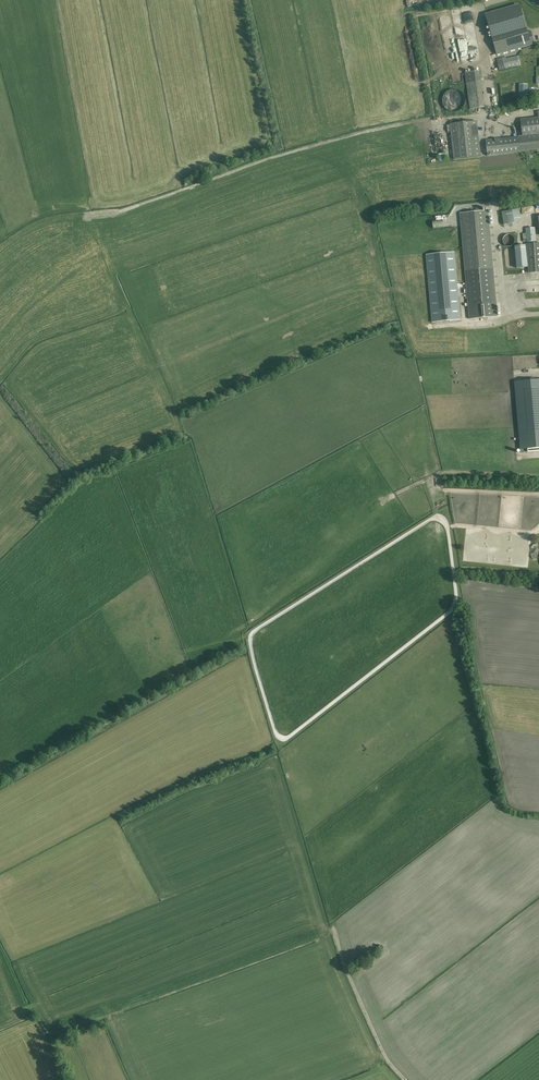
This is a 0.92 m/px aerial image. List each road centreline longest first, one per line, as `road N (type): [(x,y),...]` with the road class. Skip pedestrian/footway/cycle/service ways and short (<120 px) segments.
road 1 (track): [(482,114),(361,131),(121,211)]
road 2 (track): [(404,1079),(388,1062),(335,933)]

